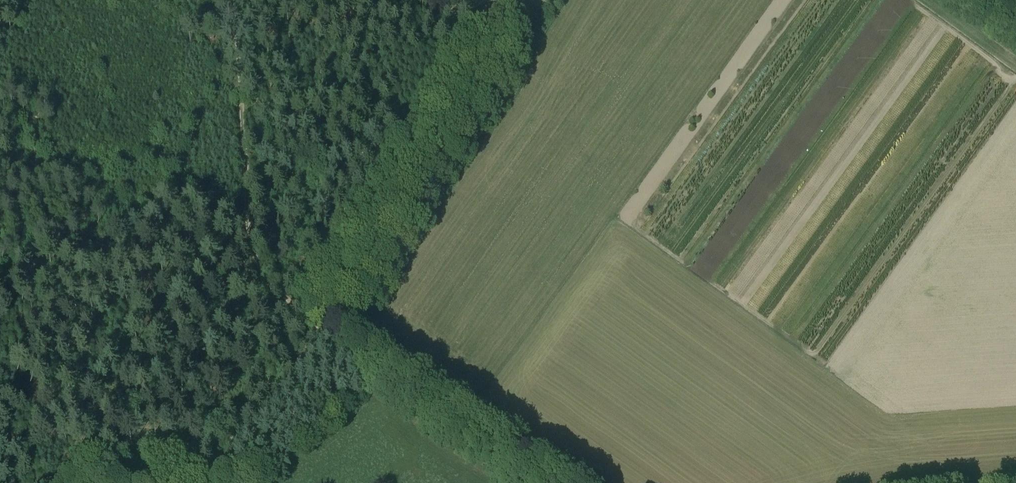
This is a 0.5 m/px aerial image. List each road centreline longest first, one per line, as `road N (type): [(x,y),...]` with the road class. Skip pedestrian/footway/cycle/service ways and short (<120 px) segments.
road 1 (track): [(232,0),(253,255),(318,329)]
road 2 (track): [(318,329),(498,39)]
road 3 (track): [(318,329),(546,482)]
road 4 (track): [(221,482),(318,329)]

